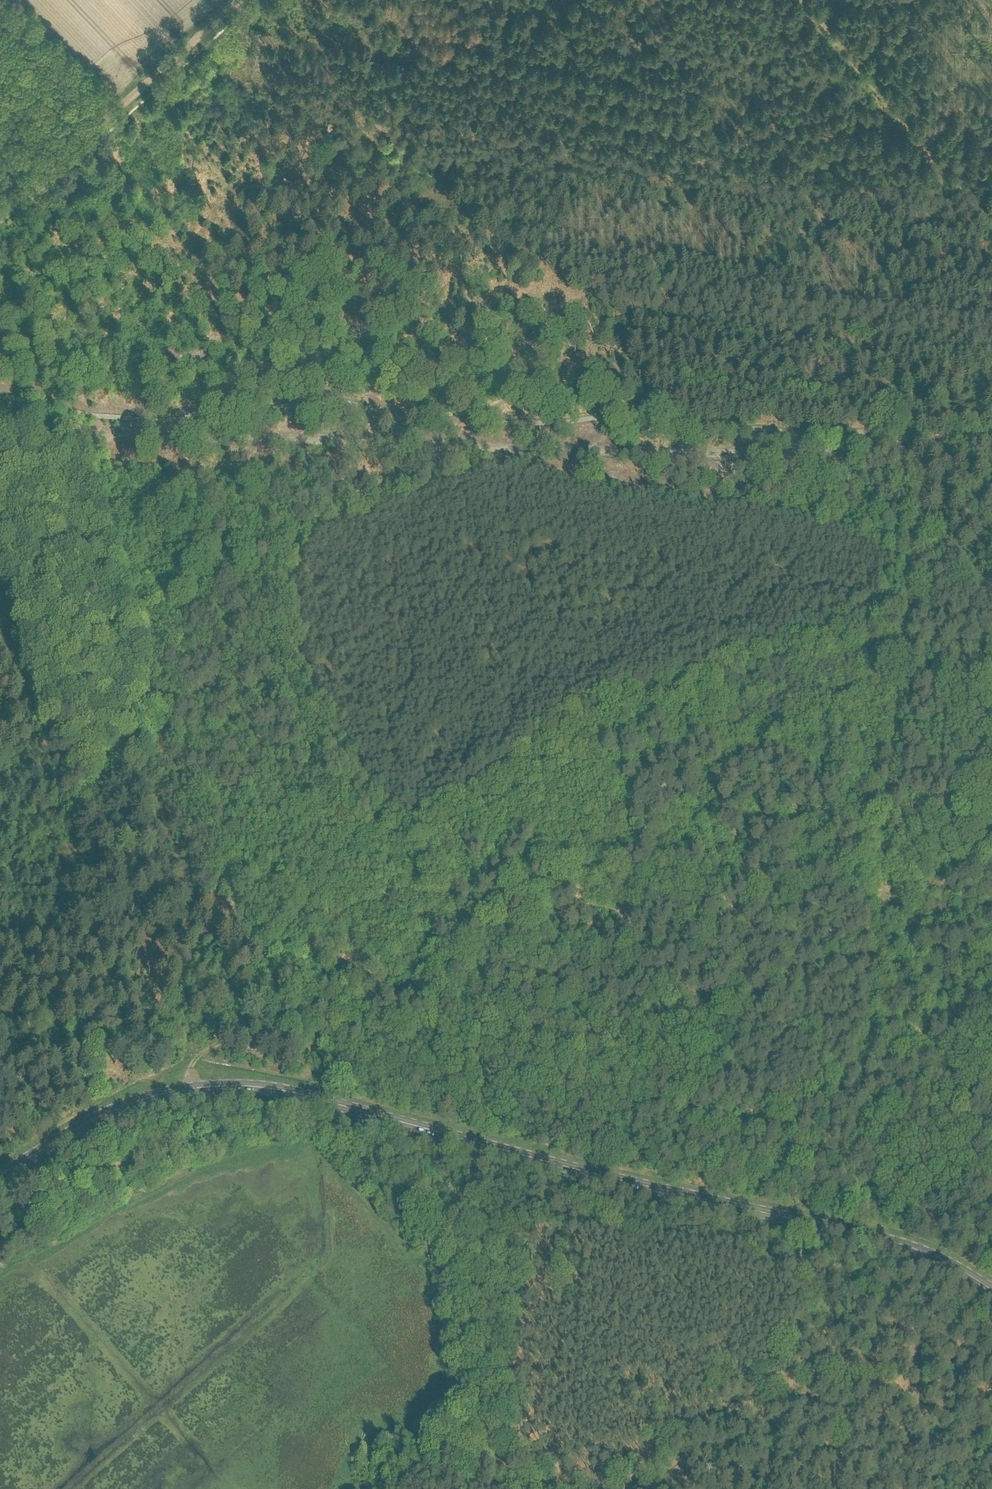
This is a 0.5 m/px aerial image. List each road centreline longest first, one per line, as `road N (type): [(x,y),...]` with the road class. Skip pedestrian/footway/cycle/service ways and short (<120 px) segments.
road 1 (primary): [(991,1291),(891,1242),(263,1088),(192,1089),(133,1103),(0,1175)]
road 2 (track): [(92,434),(785,457),(991,439)]
road 3 (track): [(354,1128),(441,1261),(465,1356),(466,1404),(516,1488)]
road 4 (track): [(239,0),(0,210)]
road 5 (track): [(0,5),(37,58),(46,86),(36,190)]
road 6 (track): [(271,980),(265,1014),(198,1058),(192,1089)]

